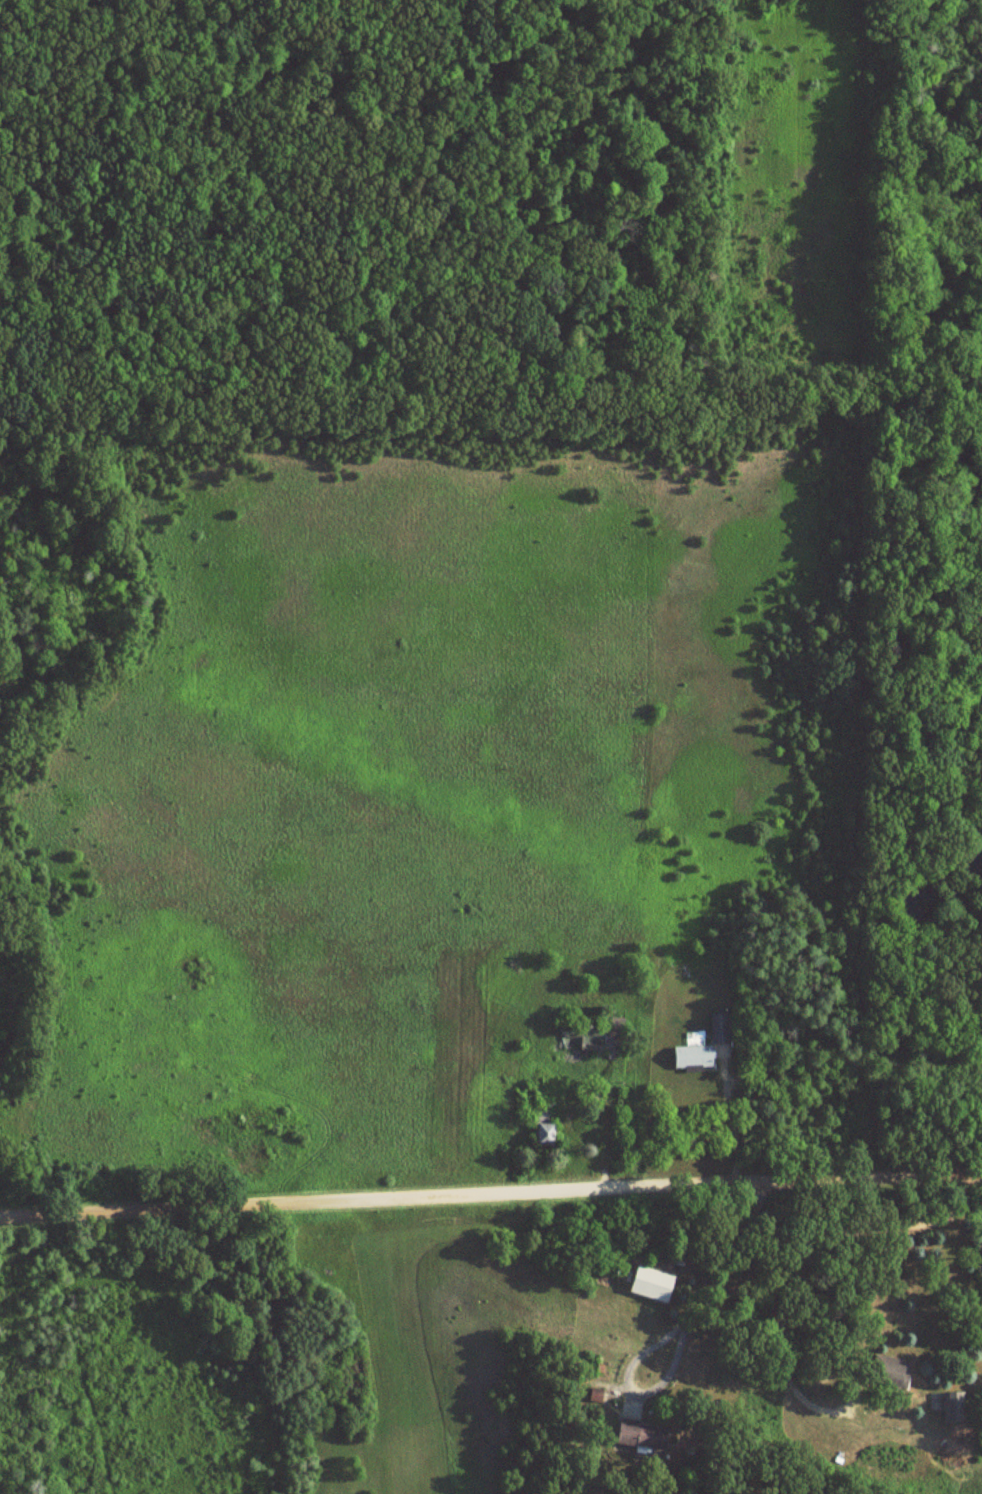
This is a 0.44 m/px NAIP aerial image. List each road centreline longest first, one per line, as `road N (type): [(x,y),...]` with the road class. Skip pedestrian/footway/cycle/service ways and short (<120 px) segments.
road 1 (residential): [(0,1211),(981,1177)]

